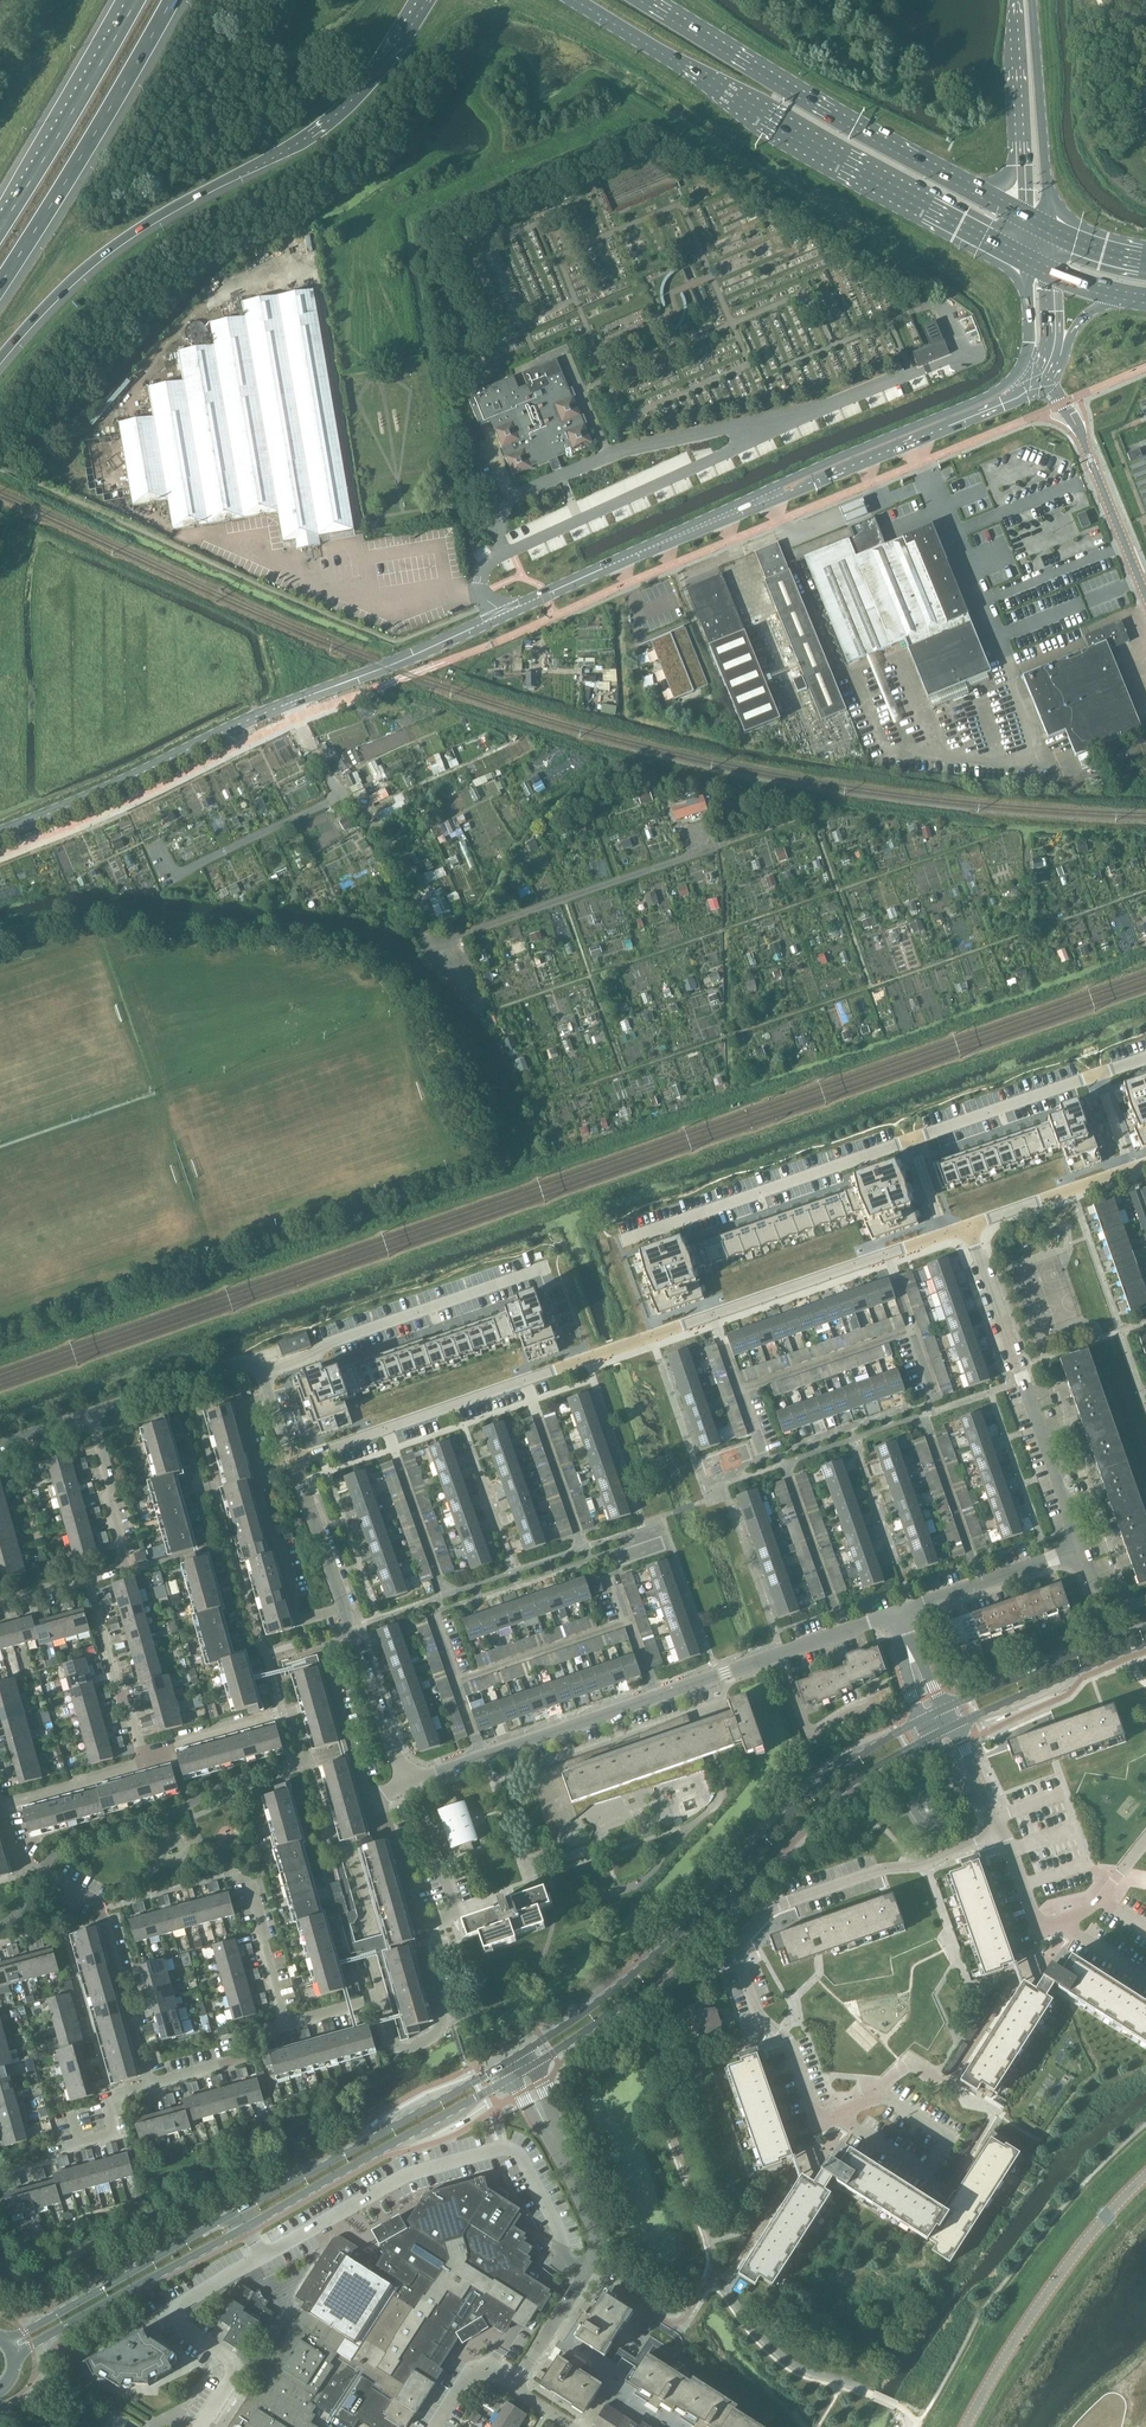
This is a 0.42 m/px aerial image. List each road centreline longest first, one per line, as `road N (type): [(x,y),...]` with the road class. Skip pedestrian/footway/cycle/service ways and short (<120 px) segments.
road 1 (secondary): [(0,833),(722,517)]
road 2 (residential): [(293,1460),(944,1234)]
road 3 (motorway): [(0,359),(101,256),(323,120),(357,92),(419,5)]
road 4 (tertiary): [(524,2073),(649,1983),(819,1809),(942,1731)]
road 5 (tertiary): [(934,1715),(835,1774),(638,1971),(517,2058)]
road 6 (secondary): [(575,0),(826,155),(1029,260)]
road 7 (residential): [(405,1783),(895,1613)]
road 8 (residential): [(766,2022),(739,1954),(762,1917),(1001,1830),(942,1731)]
road 9 (unclassified): [(586,2271),(559,2261),(562,2242),(551,2212),(517,2152),(503,2147),(404,2176),(260,2257),(244,2228)]
road 10 (secondary): [(1027,218),(869,134),(647,0)]
road 11 (track): [(292,703),(322,770),(380,838),(425,938),(474,1002)]
road 12 (secondary): [(722,517),(742,516),(1016,398),(1038,378)]
road 13 (secondary): [(1024,363),(993,392),(736,503),(722,517)]
road 14 (residential): [(1080,1549),(970,1225)]
road 15 (residential): [(293,1460),(405,1783)]
road 16 (residential): [(150,2085),(98,1902),(12,1853),(0,1806)]
road 17 (motorway): [(0,285),(171,0)]
road 18 (tertiary): [(517,2058),(235,2212)]
road 19 (tertiary): [(244,2228),(524,2073)]
road 20 (tertiary): [(966,2426),(1037,2307),(1145,2174)]
road 21 (residential): [(381,1997),(400,2047),(439,2031),(424,1937),(392,1836),(380,1833)]
road 22 (residential): [(624,1238),(911,1139)]
road 23 (residential): [(261,1373),(545,1268)]
road 24 (track): [(432,944),(713,847)]
road 25 (tertiary): [(17,2362),(32,2344),(244,2228)]
road 26 (tertiary): [(235,2212),(7,2341)]
road 27 (motorway): [(130,0),(0,227)]
road 28 (residential): [(1145,595),(1071,415),(1038,378)]
road 29 (tertiary): [(1051,230),(1034,0)]
road 30 (tertiary): [(1145,1629),(934,1715)]
road 31 (tertiary): [(942,1731),(1145,1643)]
road 32 (tertiary): [(1018,0),(1027,218)]
road 33 (residential): [(586,2271),(593,2226),(524,2073)]
road 34 (track): [(342,794),(180,872),(168,872),(160,853)]
road 35 (track): [(0,922),(58,913),(174,923),(187,954)]
road 36 (residential): [(88,1578),(127,1567),(90,1412)]
road 37 (residential): [(911,1139),(1098,1074)]
road 38 (residential): [(895,1613),(1080,1549)]
road 39 (residential): [(145,1763),(88,1578)]
road 40 (residential): [(381,1997),(350,1842),(380,1833)]
road 41 (residential): [(90,1412),(240,1362),(261,1373)]
road 42 (residential): [(970,1225),(1131,1168)]
road 43 (residential): [(150,2085),(237,2060),(247,2038),(285,2025)]
road 44 (residential): [(51,2152),(116,2134),(105,2098),(150,2085)]
road 45 (residential): [(0,1805),(145,1763)]
road 46 (residential): [(368,1799),(325,1657)]
road 47 (residential): [(285,2025),(250,1883)]
road 48 (residential): [(514,2390),(586,2271)]
road 49 (residential): [(838,2115),(816,2116),(789,2041),(766,2022)]

